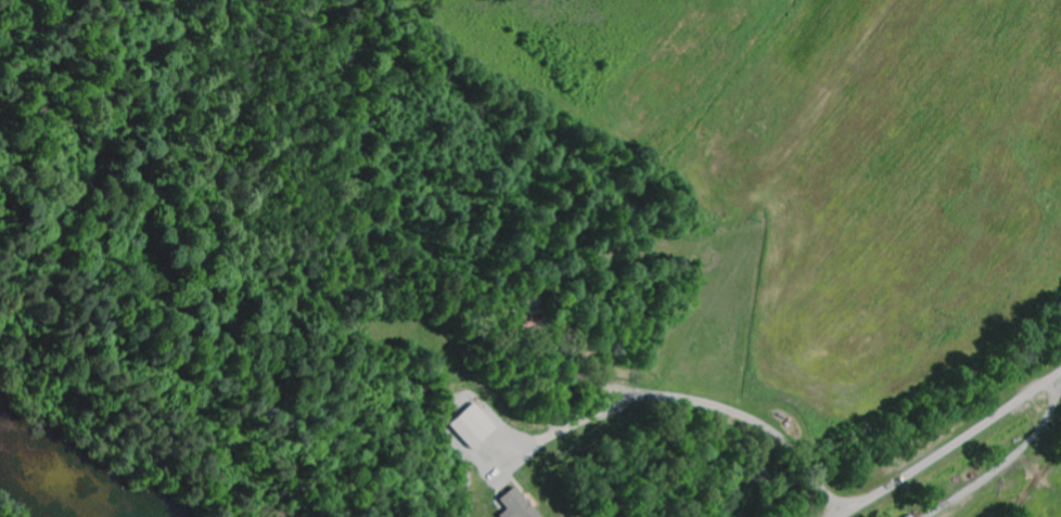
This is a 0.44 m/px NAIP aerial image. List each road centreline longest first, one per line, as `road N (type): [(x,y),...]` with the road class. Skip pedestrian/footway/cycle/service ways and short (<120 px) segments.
road 1 (residential): [(827,516),(1060,374)]

